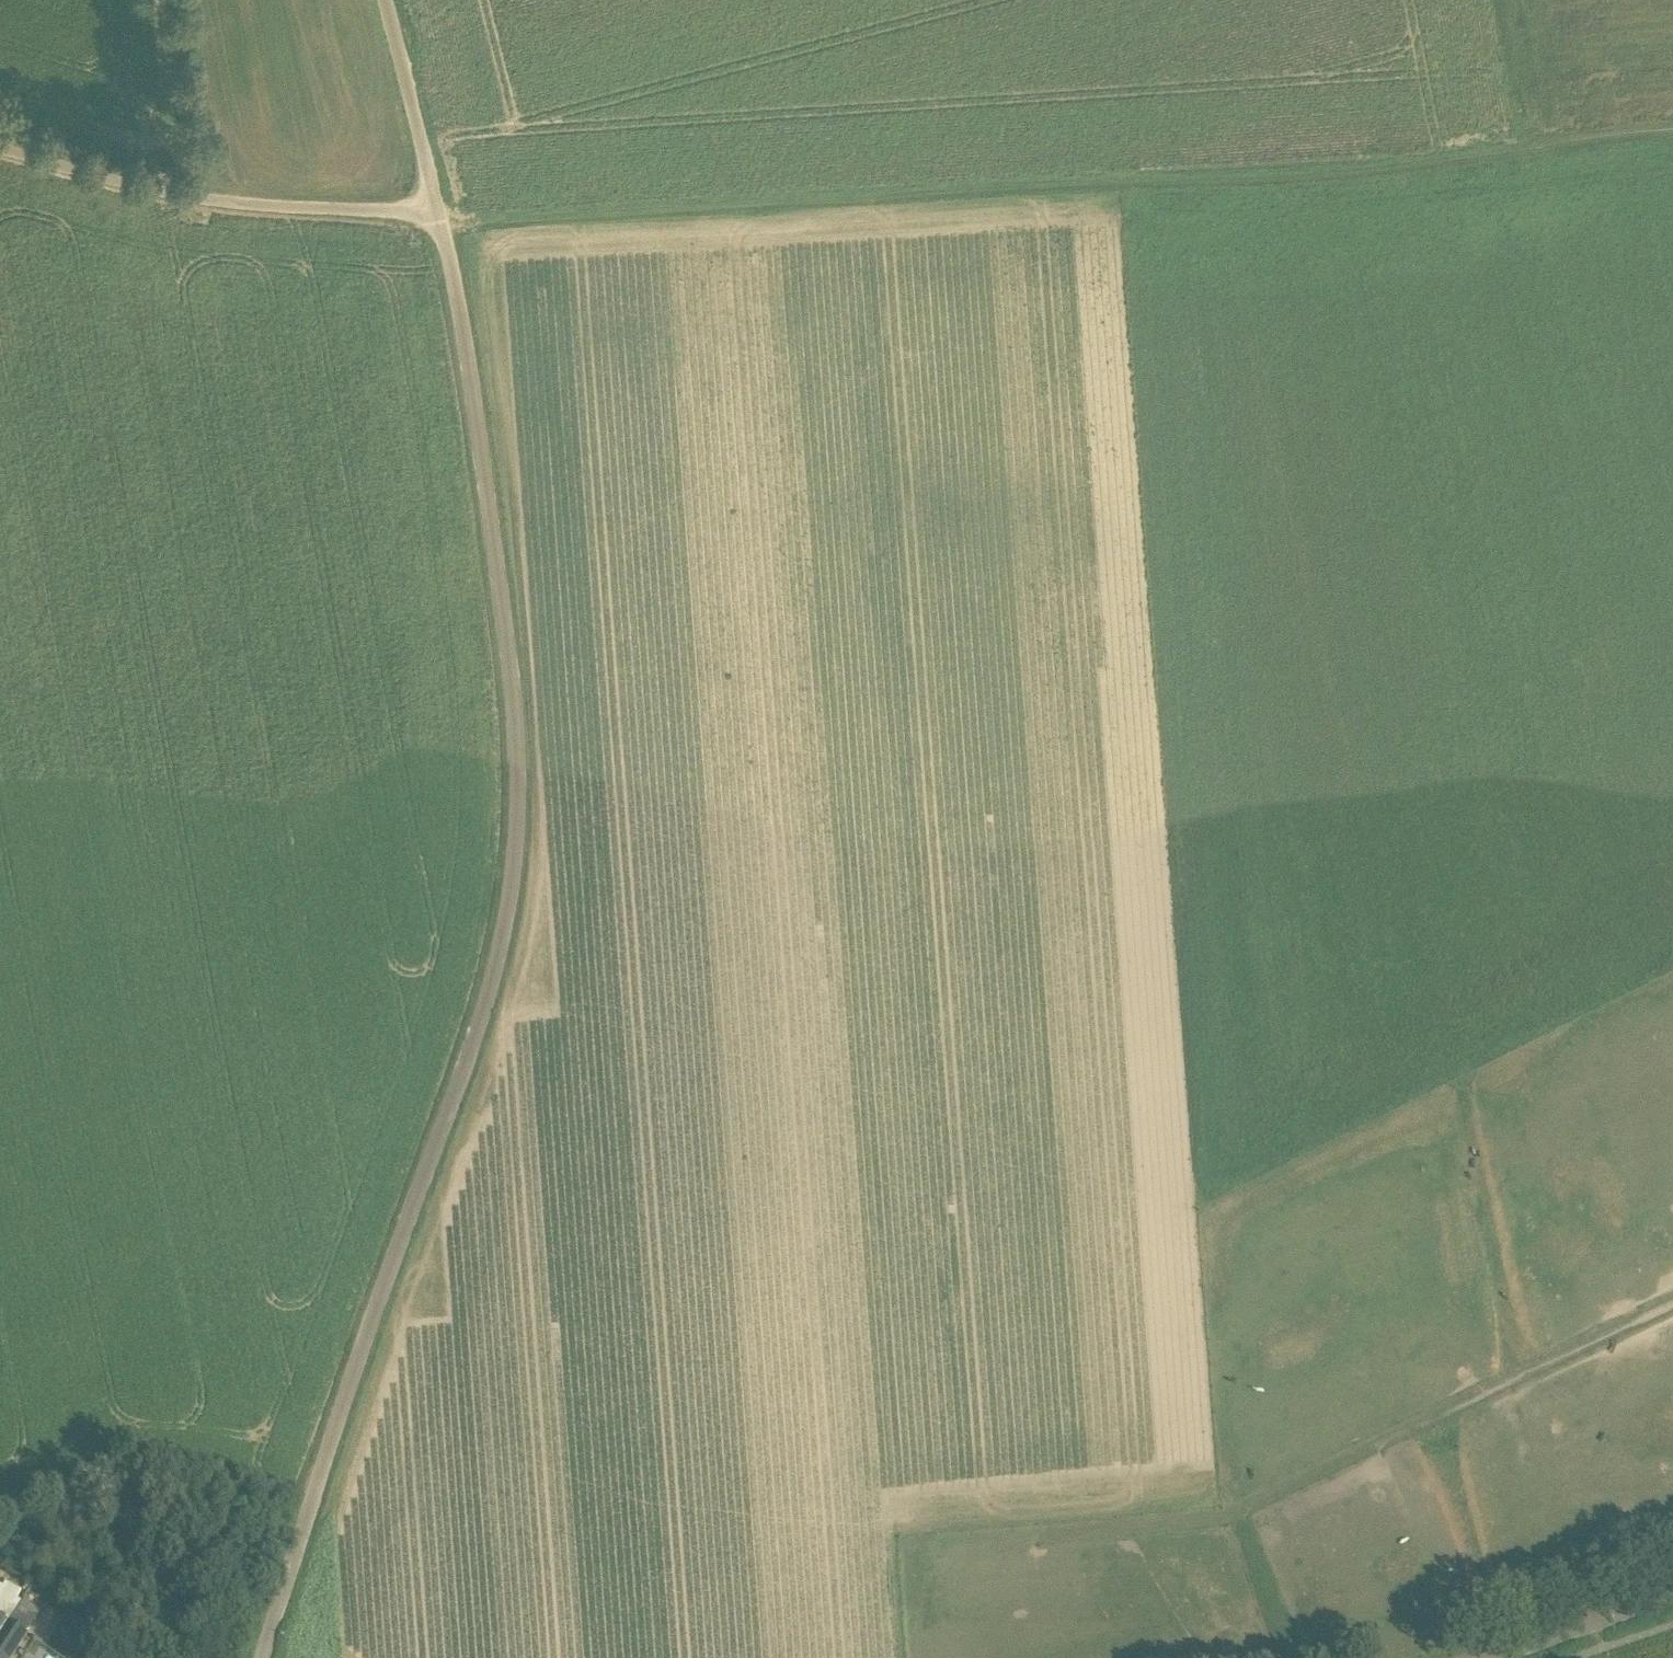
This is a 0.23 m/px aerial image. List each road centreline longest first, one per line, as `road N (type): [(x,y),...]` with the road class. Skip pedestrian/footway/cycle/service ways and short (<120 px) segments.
road 1 (unclassified): [(265,1630),(516,892),(515,715),(438,226)]
road 2 (track): [(1672,129),(1340,173),(510,215),(438,226)]
road 3 (unclassified): [(438,226),(212,206),(0,145)]
road 4 (unclassified): [(438,226),(379,0)]
road 5 (tertiary): [(1471,1657),(1672,1592)]

